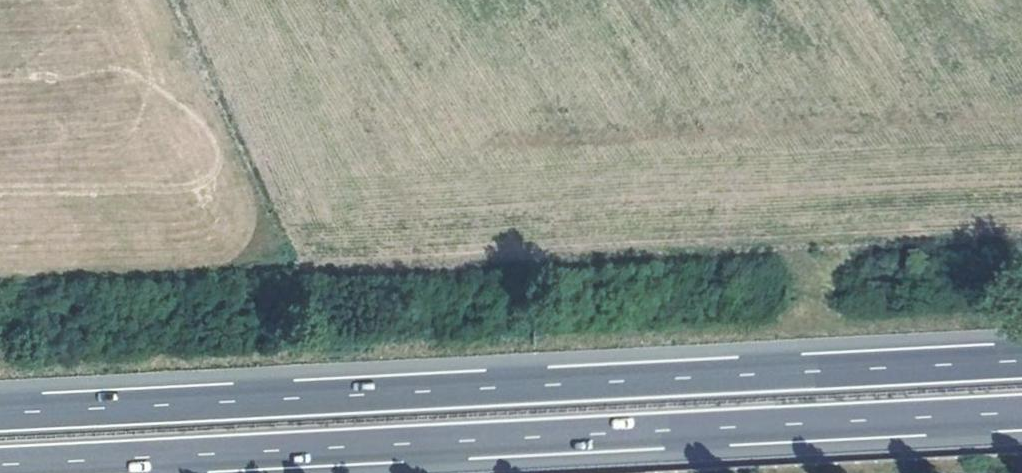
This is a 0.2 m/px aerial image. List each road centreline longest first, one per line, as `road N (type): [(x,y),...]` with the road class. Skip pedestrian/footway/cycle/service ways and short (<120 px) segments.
road 1 (motorway): [(0,472),(1021,419)]
road 2 (motorway): [(1021,366),(0,419)]

